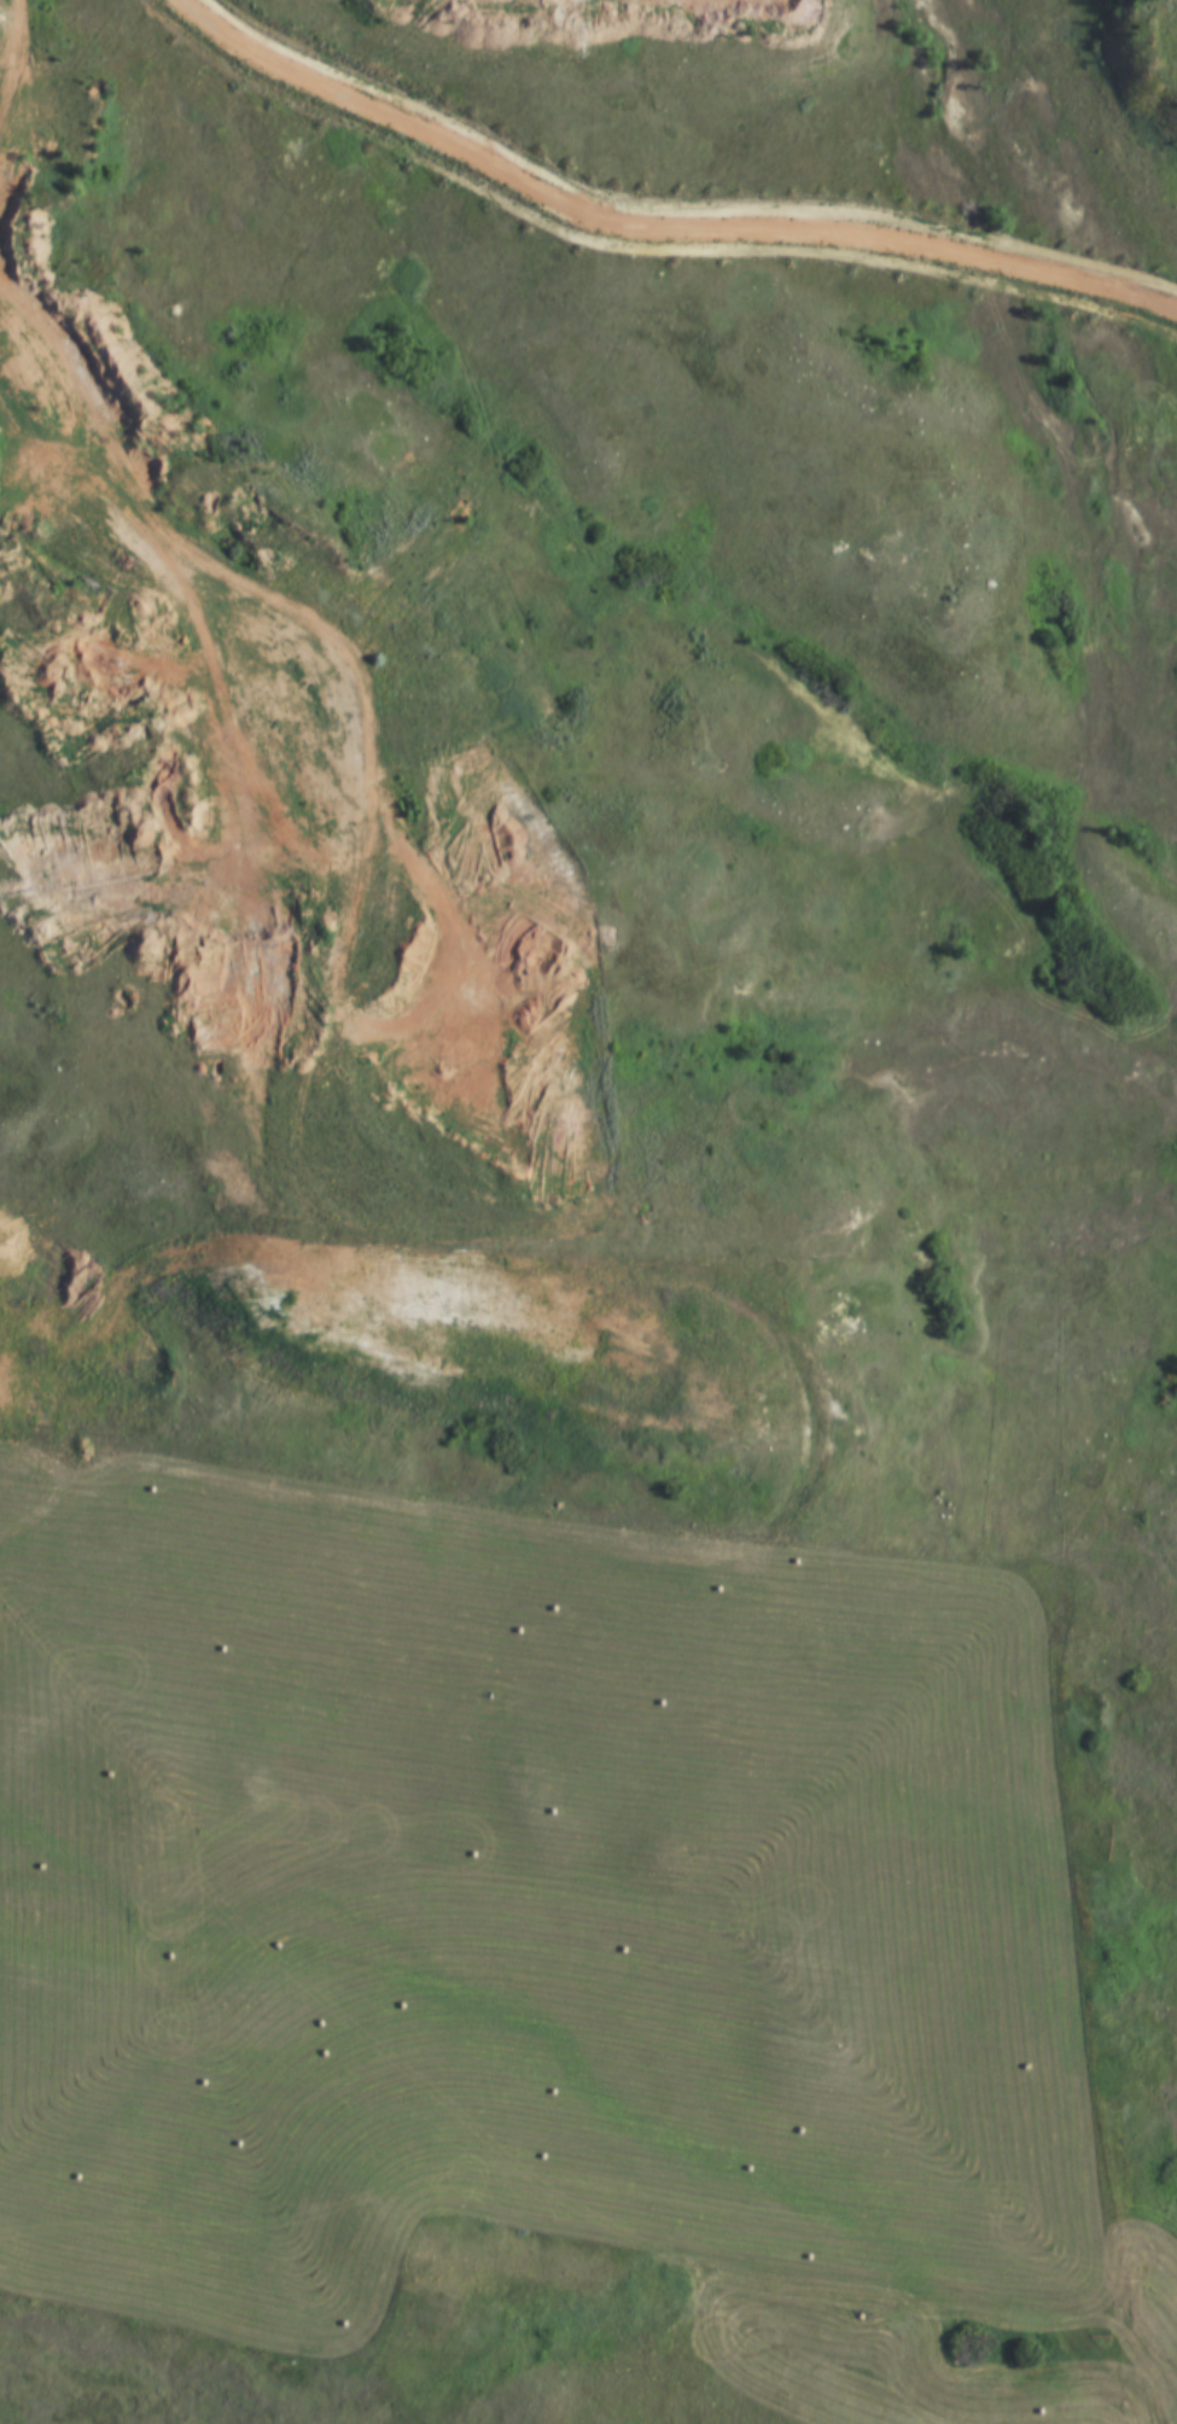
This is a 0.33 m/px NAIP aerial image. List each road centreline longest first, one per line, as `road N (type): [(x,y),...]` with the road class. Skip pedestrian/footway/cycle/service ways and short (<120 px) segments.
road 1 (residential): [(174,0),(262,68),(602,229),(874,243),(1101,289),(1176,315)]
road 2 (residential): [(0,409),(132,521)]

